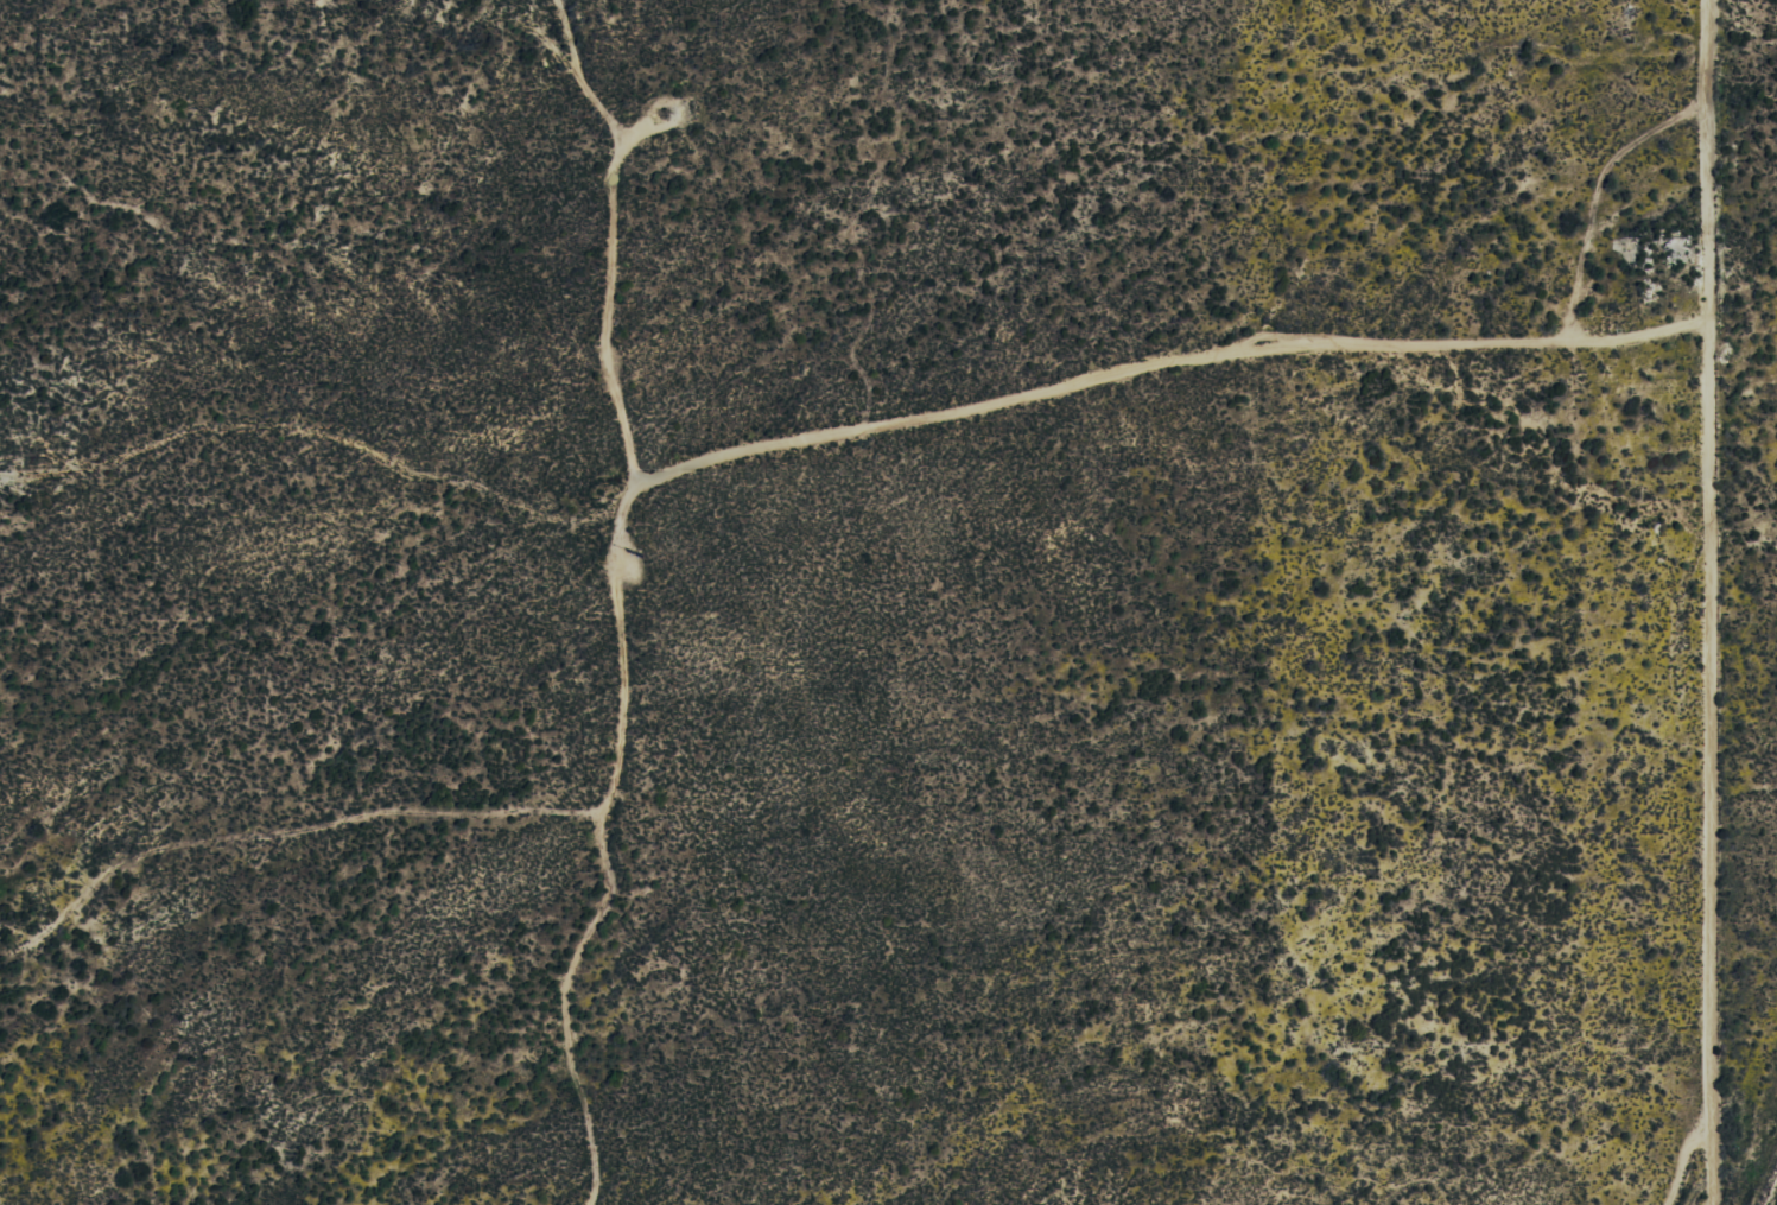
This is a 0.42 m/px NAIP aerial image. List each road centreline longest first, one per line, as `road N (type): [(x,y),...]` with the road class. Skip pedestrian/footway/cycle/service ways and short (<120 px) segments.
road 1 (residential): [(1713,1204),(1709,0)]

